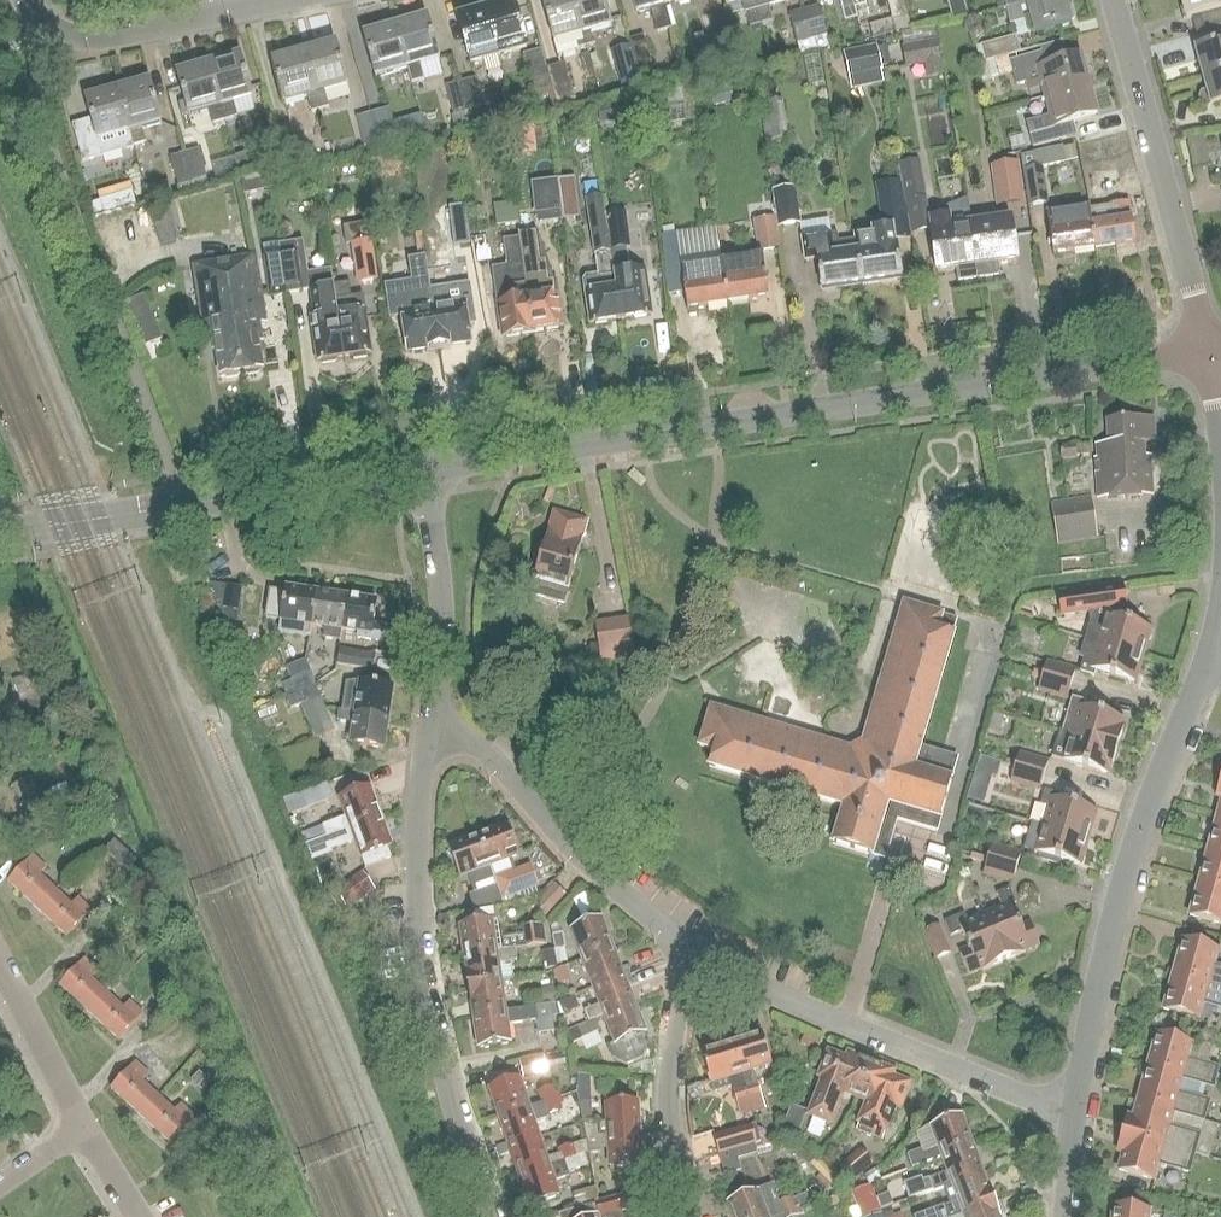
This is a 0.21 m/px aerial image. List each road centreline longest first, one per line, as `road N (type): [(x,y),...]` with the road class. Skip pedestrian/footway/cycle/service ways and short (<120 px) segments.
road 1 (tertiary): [(426,465),(1209,352)]
road 2 (residential): [(487,1216),(468,1177),(416,974),(432,716)]
road 3 (residential): [(1071,1114),(1091,984),(1205,660)]
road 4 (residential): [(1071,1114),(868,1037),(729,974),(696,950)]
road 5 (residential): [(1209,352),(1113,0)]
road 6 (residential): [(696,950),(630,904),(491,756),(432,716)]
road 7 (residential): [(683,1216),(673,1189),(667,1106),(678,1009),(696,950)]
road 8 (residential): [(48,28),(91,40),(299,0)]
road 9 (residential): [(432,716),(444,636),(426,465)]
road 10 (tertiary): [(185,501),(426,465)]
road 11 (residential): [(98,282),(185,501)]
road 12 (residential): [(85,1134),(0,964)]
road 13 (tertiary): [(0,536),(185,501)]

